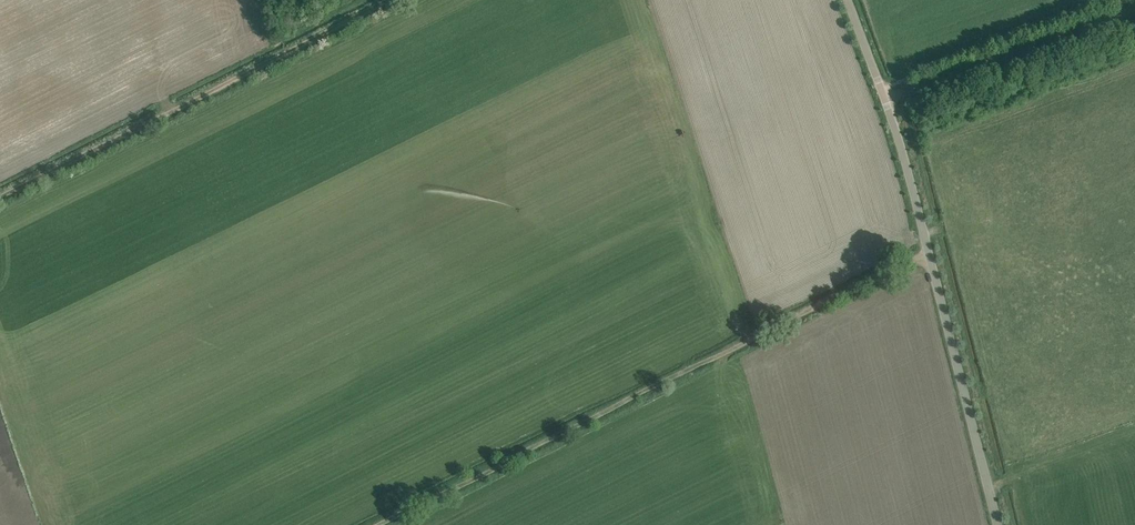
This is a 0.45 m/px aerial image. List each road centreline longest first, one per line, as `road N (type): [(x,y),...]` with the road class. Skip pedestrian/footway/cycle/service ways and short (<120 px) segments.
road 1 (track): [(929,252),(378,524)]
road 2 (unclassified): [(999,524),(898,136),(844,0)]
road 3 (track): [(392,0),(0,200)]

